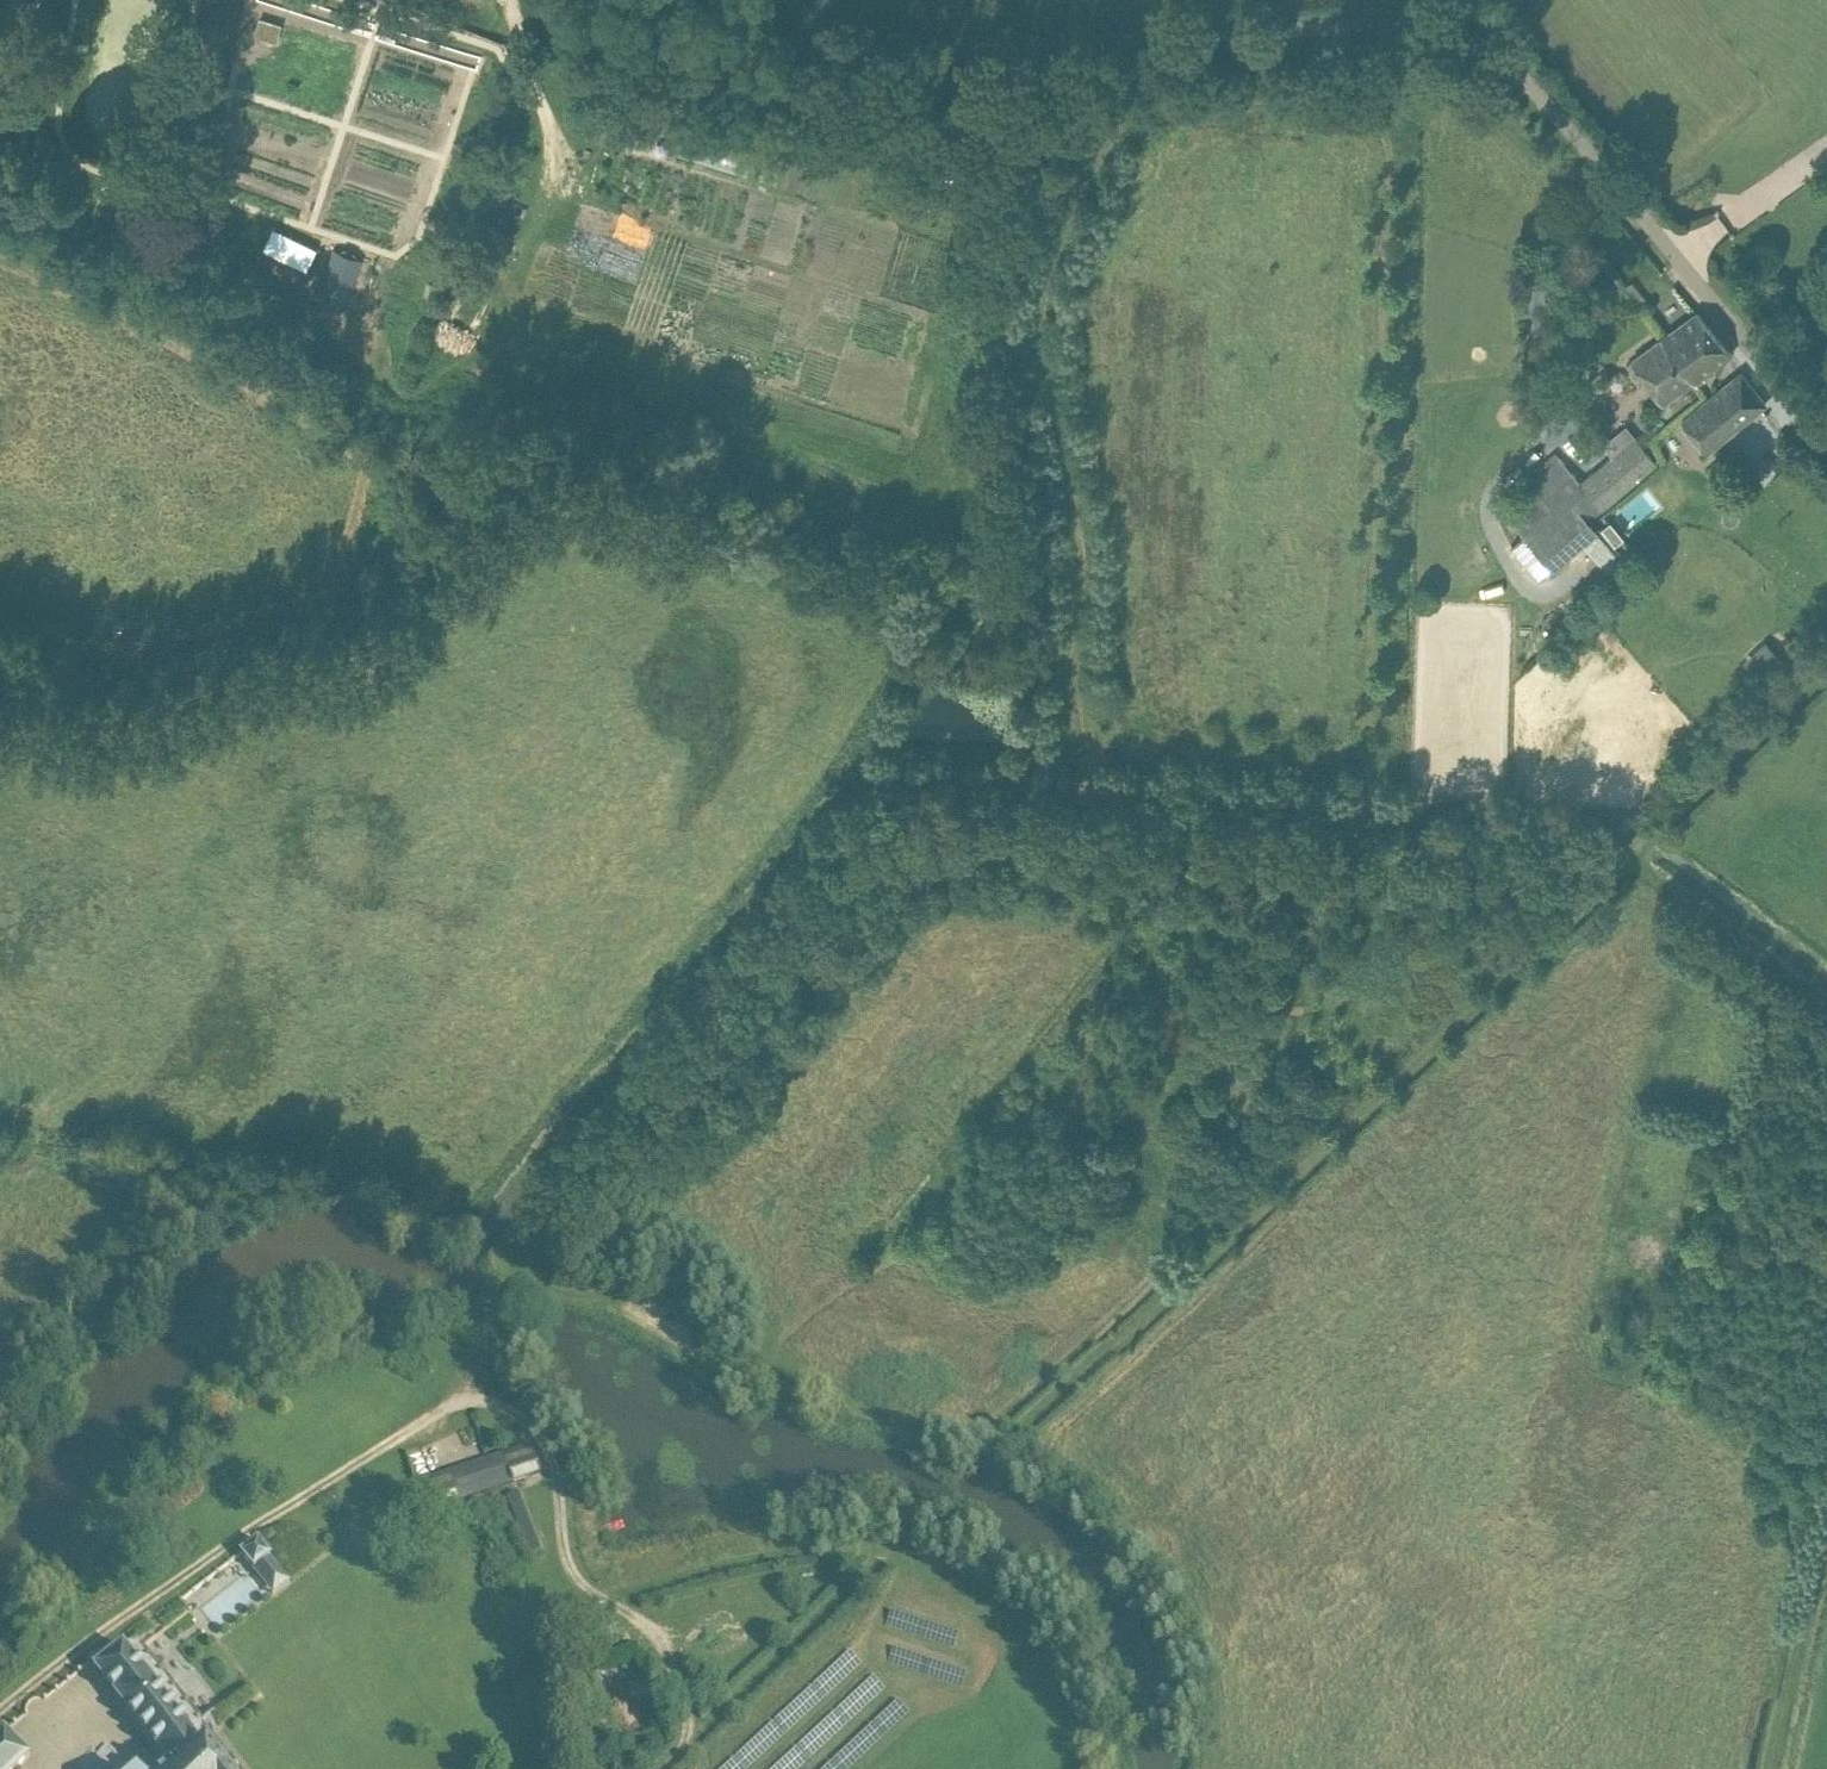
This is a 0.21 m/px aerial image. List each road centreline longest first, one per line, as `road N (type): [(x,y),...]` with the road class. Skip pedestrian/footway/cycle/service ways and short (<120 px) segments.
road 1 (unclassified): [(1413,24),(874,52),(750,47),(599,0)]
road 2 (unclassified): [(1413,24),(1464,31),(1491,45),(1826,427)]

